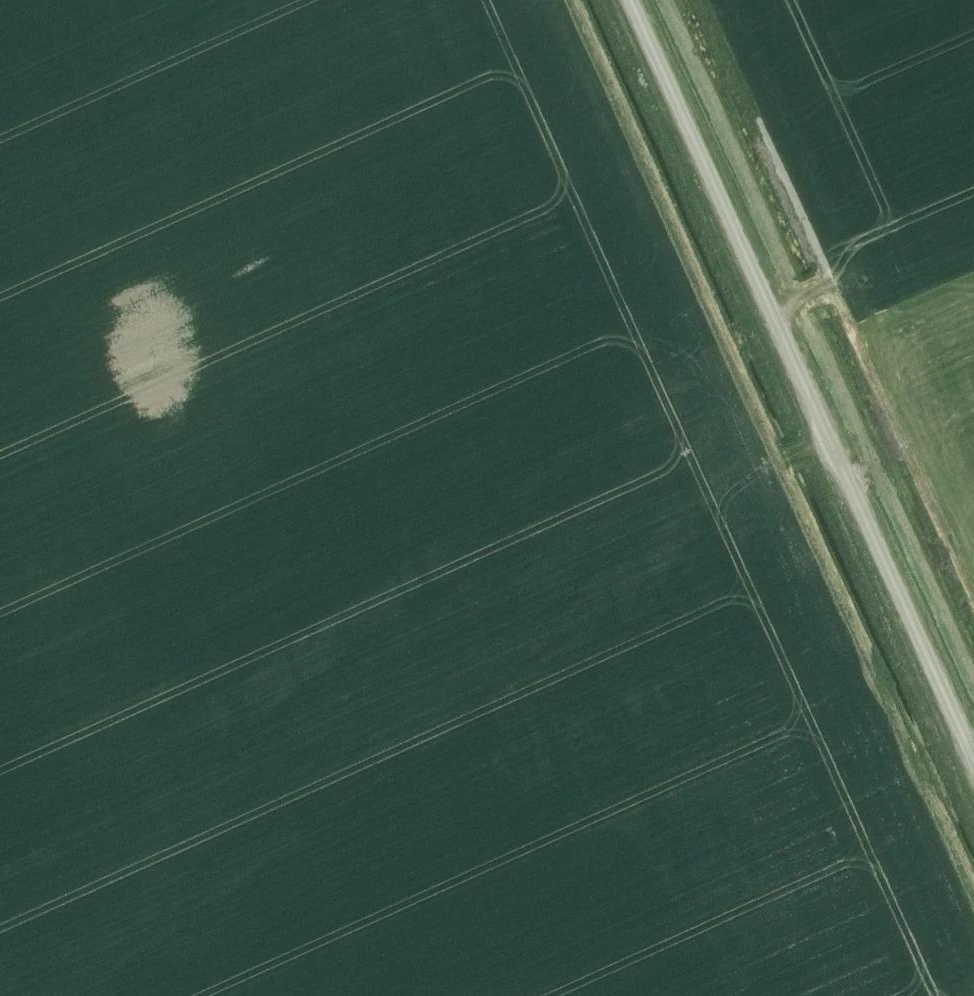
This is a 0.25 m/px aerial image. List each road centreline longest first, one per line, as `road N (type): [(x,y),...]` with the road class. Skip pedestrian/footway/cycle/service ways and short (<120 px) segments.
road 1 (unclassified): [(973,784),(619,0)]

